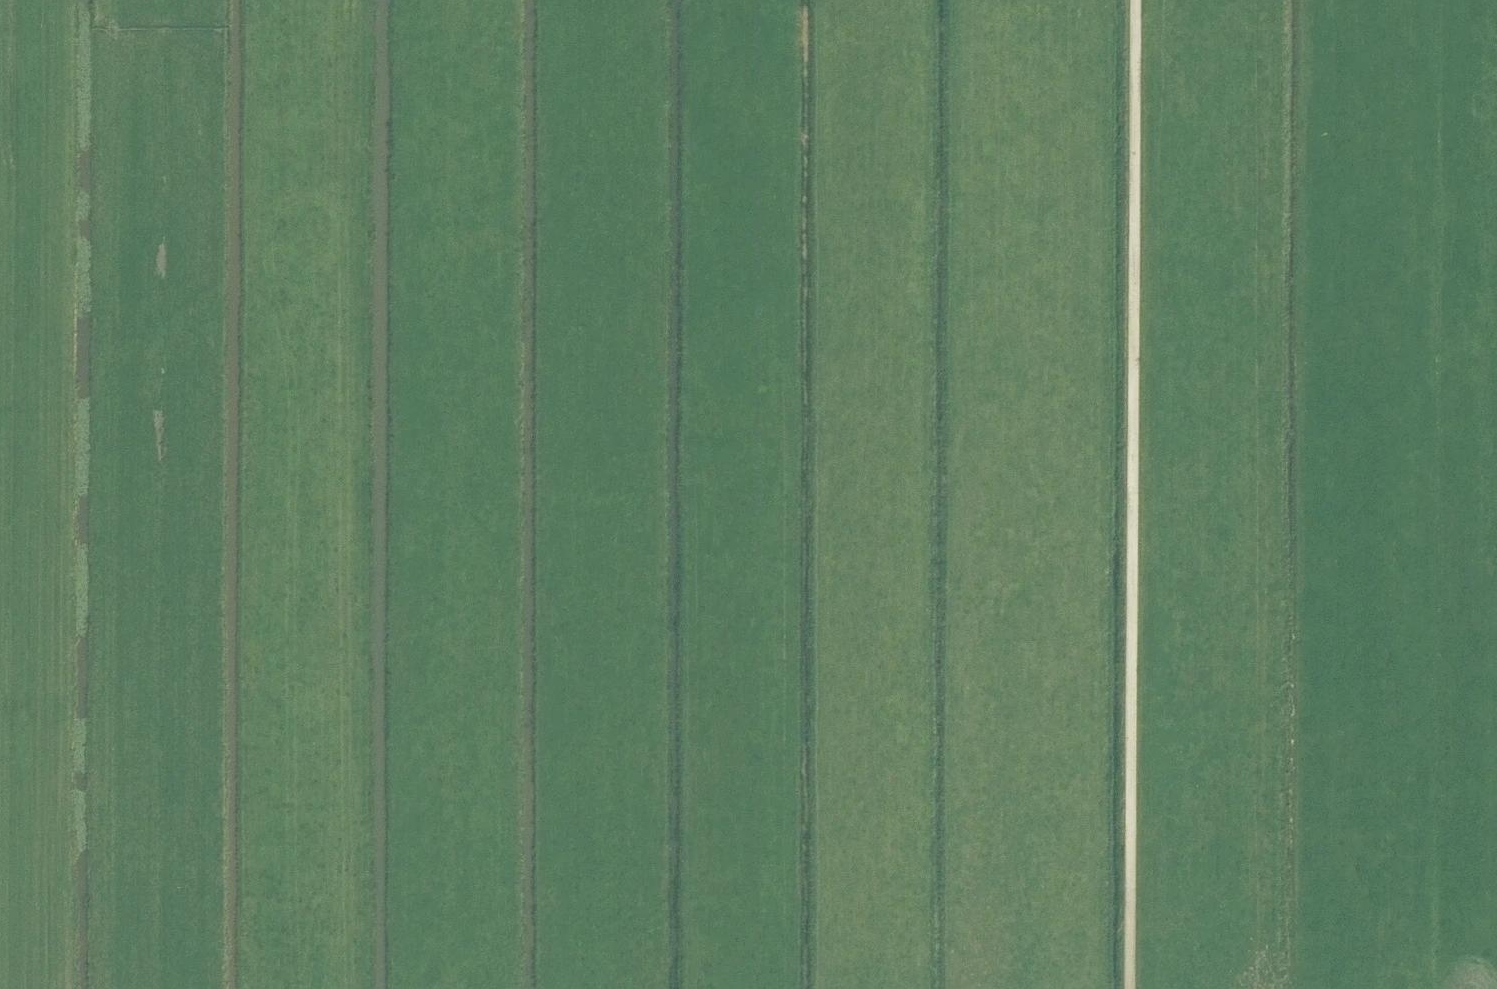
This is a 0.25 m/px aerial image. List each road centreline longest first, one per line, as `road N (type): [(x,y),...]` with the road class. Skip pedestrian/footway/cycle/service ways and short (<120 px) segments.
road 1 (track): [(1132,988),(1138,0)]

